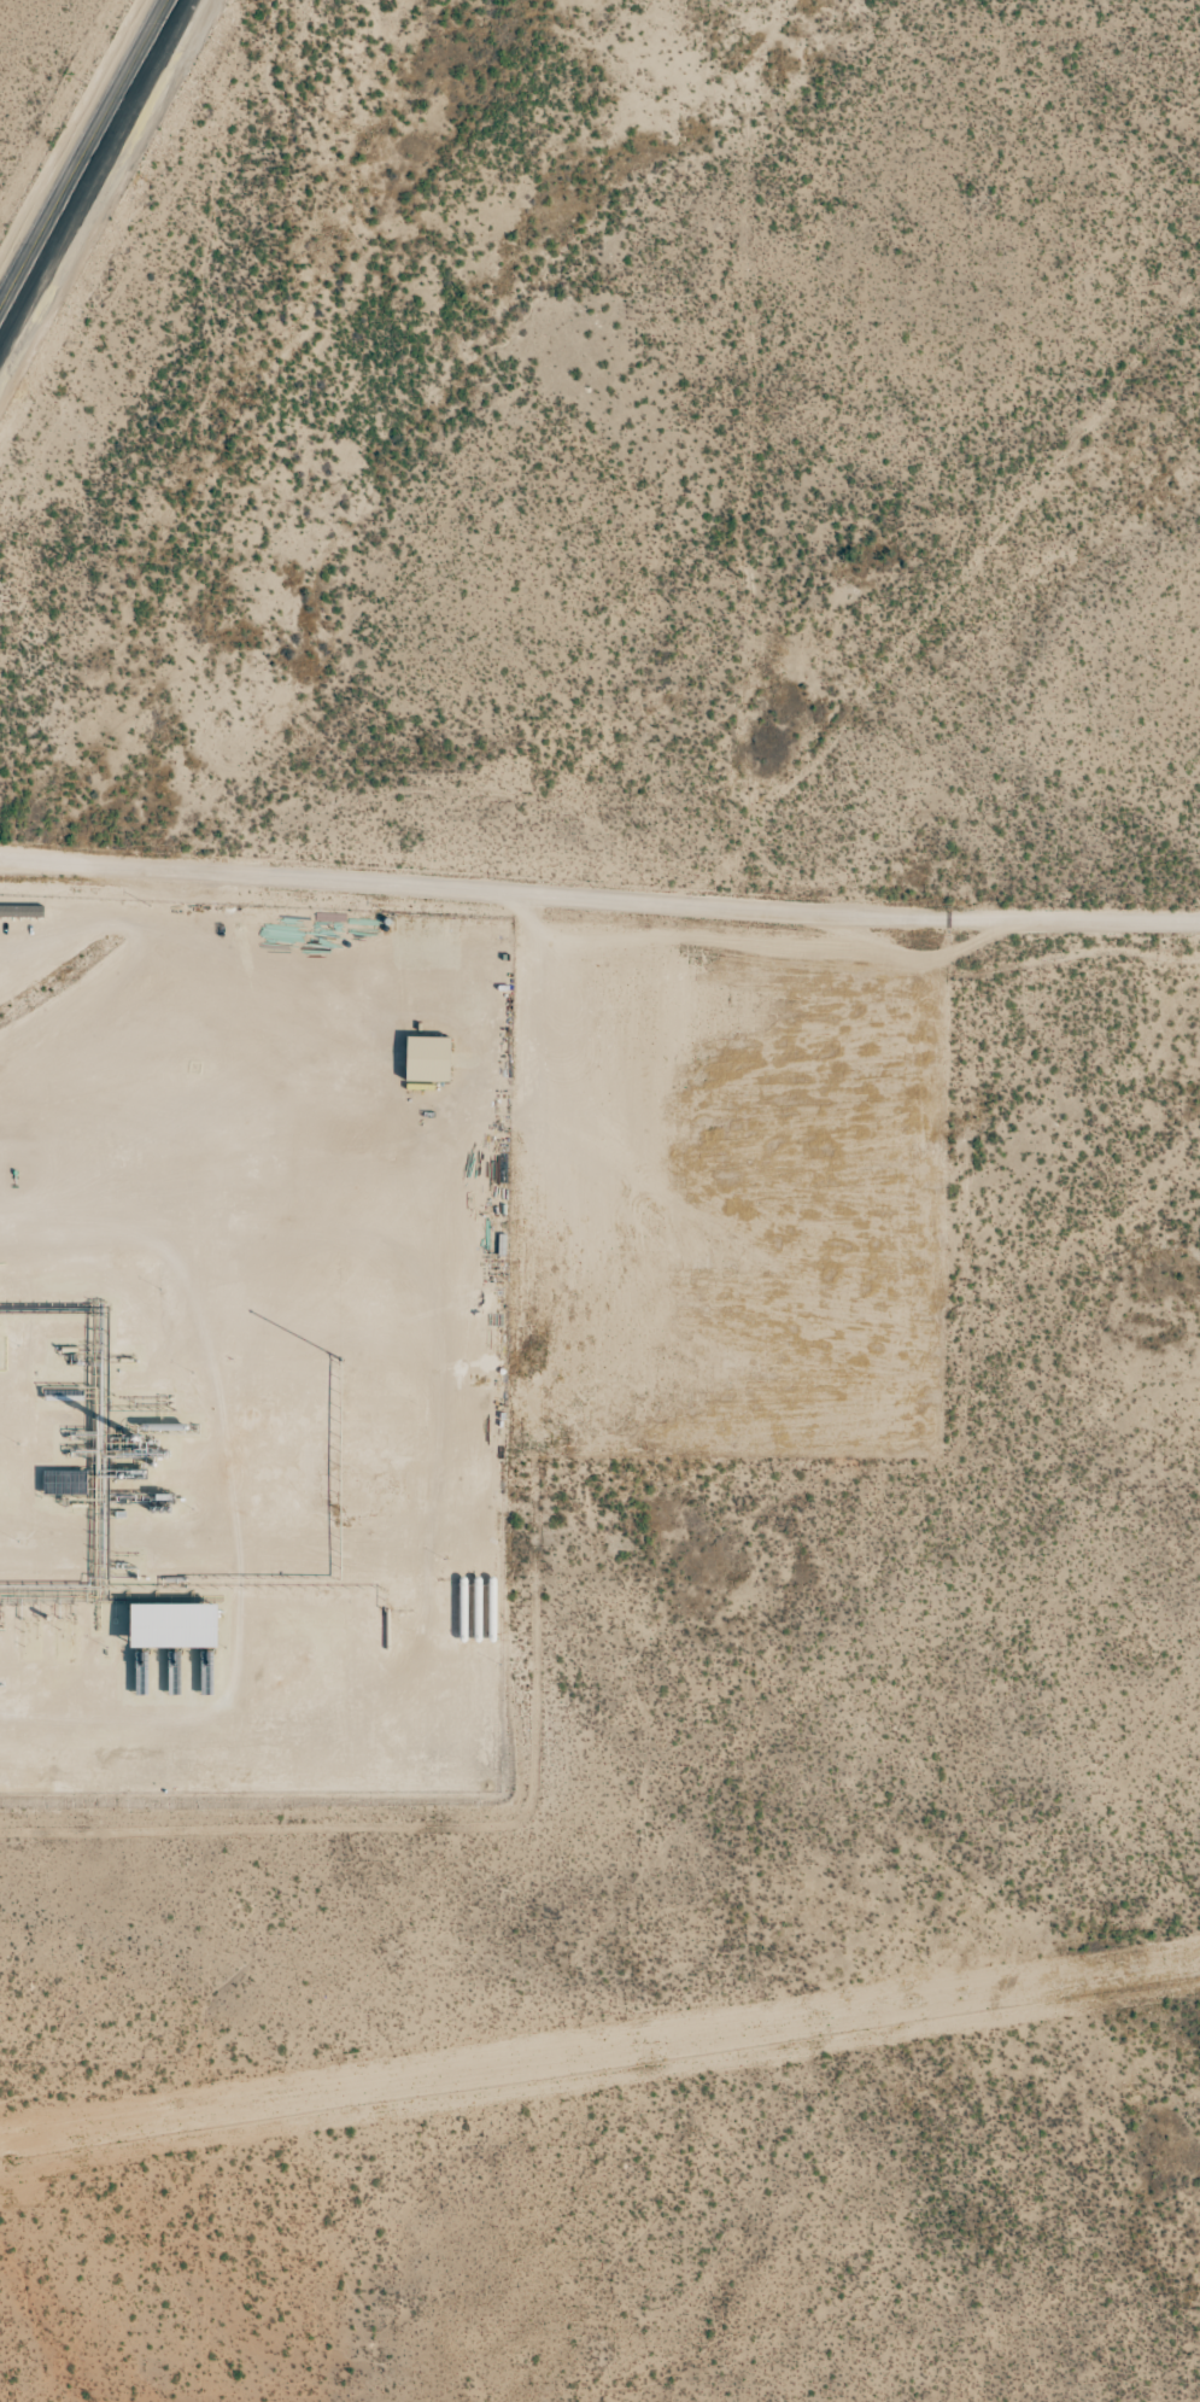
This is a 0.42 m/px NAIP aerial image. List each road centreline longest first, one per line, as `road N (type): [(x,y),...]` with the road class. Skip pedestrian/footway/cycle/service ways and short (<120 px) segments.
road 1 (secondary): [(0,326),(177,0)]

